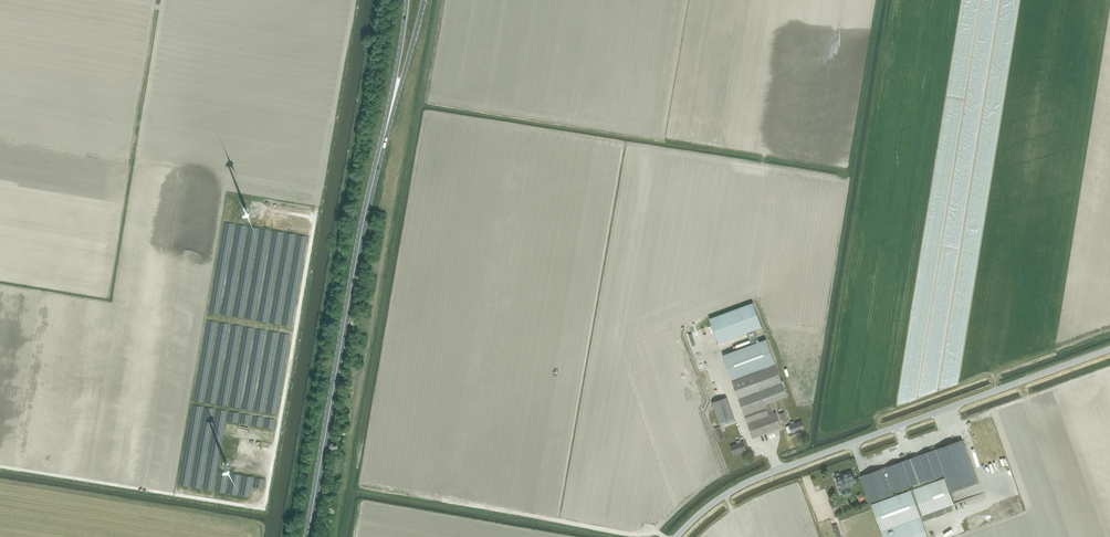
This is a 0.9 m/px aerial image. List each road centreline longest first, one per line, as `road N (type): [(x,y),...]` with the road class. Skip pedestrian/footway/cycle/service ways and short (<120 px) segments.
road 1 (unclassified): [(676,536),(711,504),(756,479),(1109,352)]
road 2 (primary): [(308,536),(381,148)]
road 3 (primary): [(381,148),(424,0)]
road 4 (primary): [(407,0),(381,148)]

